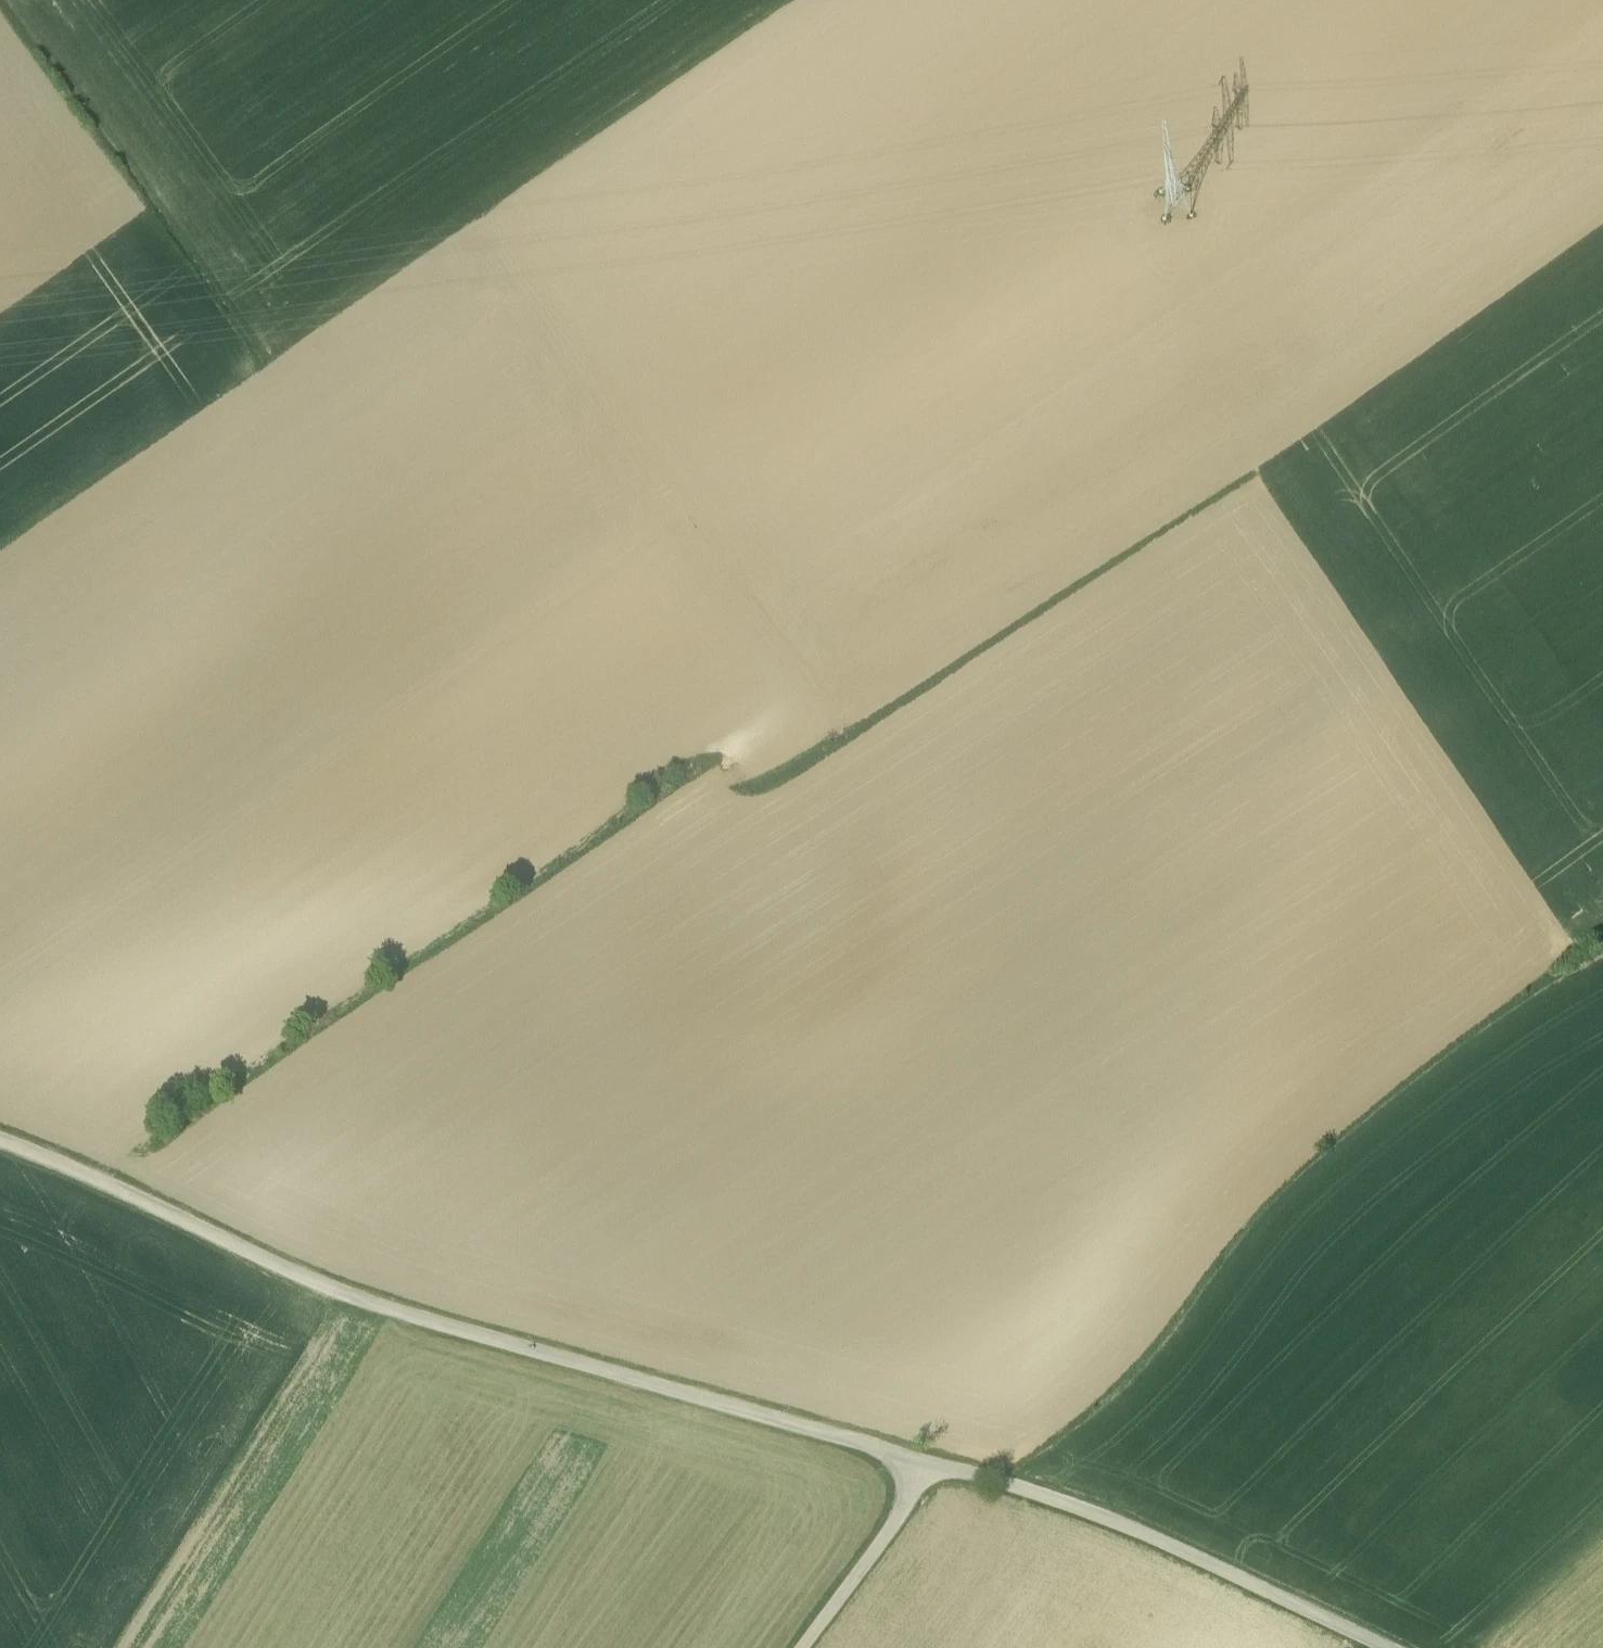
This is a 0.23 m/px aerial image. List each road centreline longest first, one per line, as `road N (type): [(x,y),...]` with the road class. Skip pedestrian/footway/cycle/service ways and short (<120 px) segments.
road 1 (unclassified): [(930,1464),(359,1298),(0,1139)]
road 2 (unclassified): [(1389,1647),(1104,1516),(930,1464)]
road 3 (unclassified): [(802,1647),(930,1464)]

